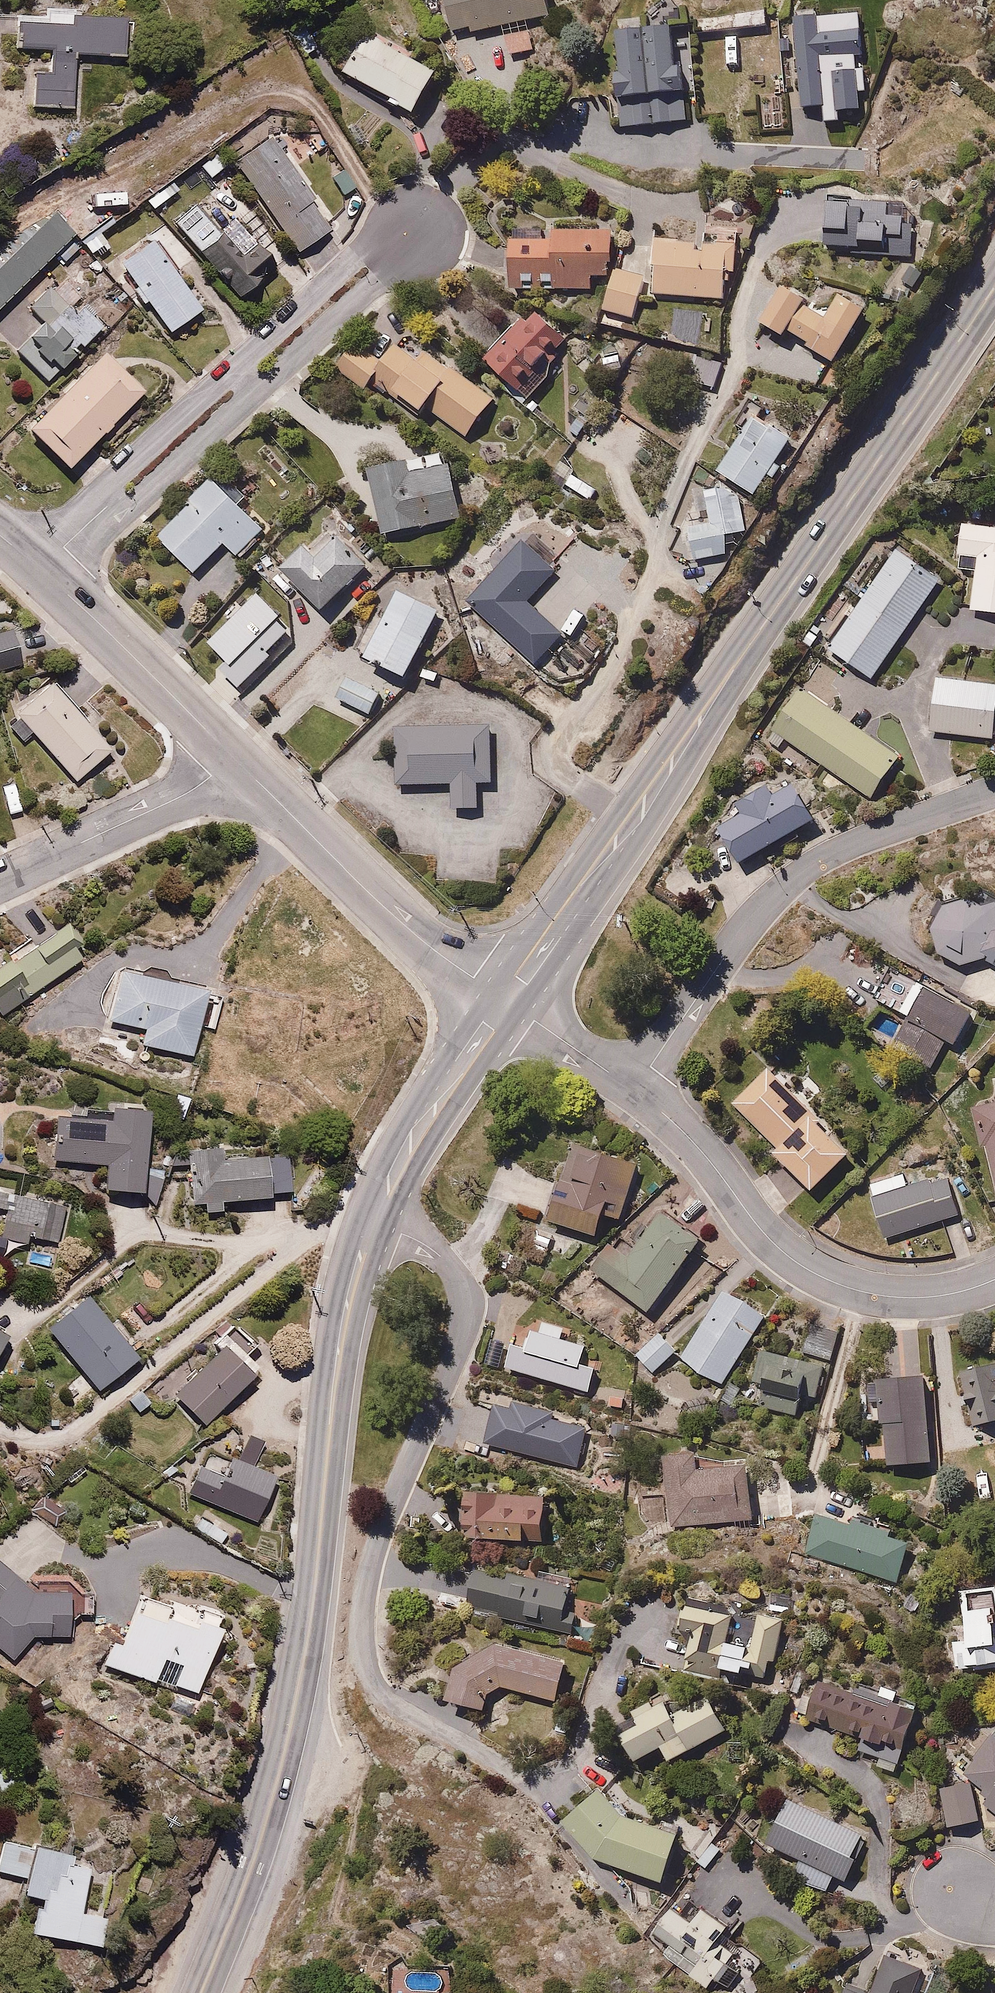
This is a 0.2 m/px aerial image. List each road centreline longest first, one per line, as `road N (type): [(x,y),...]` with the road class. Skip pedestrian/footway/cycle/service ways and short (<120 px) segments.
road 1 (primary): [(994,285),(506,1002)]
road 2 (primary): [(373,1221),(350,1278),(297,1684),(258,1853),(200,1992)]
road 3 (residential): [(373,1221),(454,1268),(467,1318),(377,1545),(362,1621),(364,1652),(373,1682),(399,1707),(502,1764)]
road 4 (residential): [(41,568),(409,230)]
road 5 (residential): [(635,1093),(735,937),(788,879),(862,839),(994,792)]
road 6 (residential): [(635,1093),(699,1148),(771,1239),(816,1274),(907,1298),(994,1278)]
road 7 (tertiary): [(231,755),(400,922),(506,1002)]
road 8 (tertiary): [(41,568),(231,755)]
road 9 (residential): [(231,755),(181,796),(0,879)]
road 10 (primary): [(506,1002),(411,1142),(373,1221)]
road 11 (residential): [(506,1002),(635,1093)]

